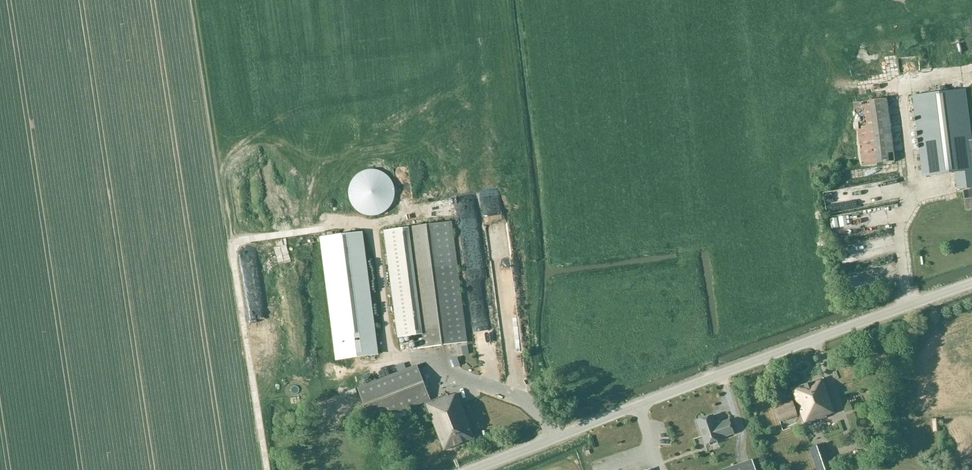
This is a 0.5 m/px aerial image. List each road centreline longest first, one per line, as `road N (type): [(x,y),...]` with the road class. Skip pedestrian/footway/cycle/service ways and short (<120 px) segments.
road 1 (unclassified): [(474,469),(971,287)]

